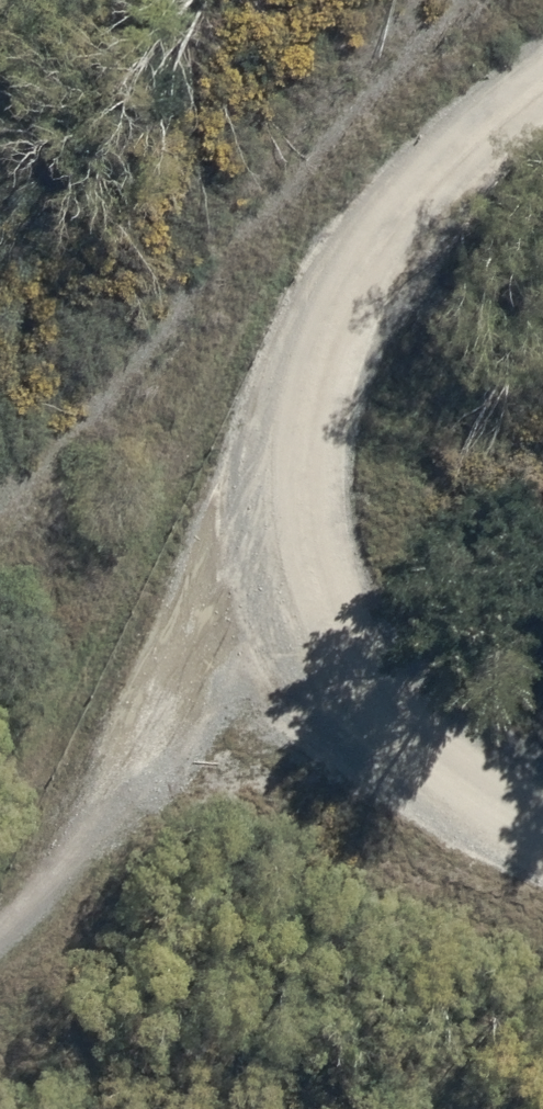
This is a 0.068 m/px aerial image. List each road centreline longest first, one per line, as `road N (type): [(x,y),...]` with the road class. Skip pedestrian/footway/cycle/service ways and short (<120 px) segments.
road 1 (track): [(542,114),(415,198),(358,286),(299,425),(298,598),(405,736),(542,821)]
road 2 (track): [(299,425),(195,604),(105,789),(0,923)]

